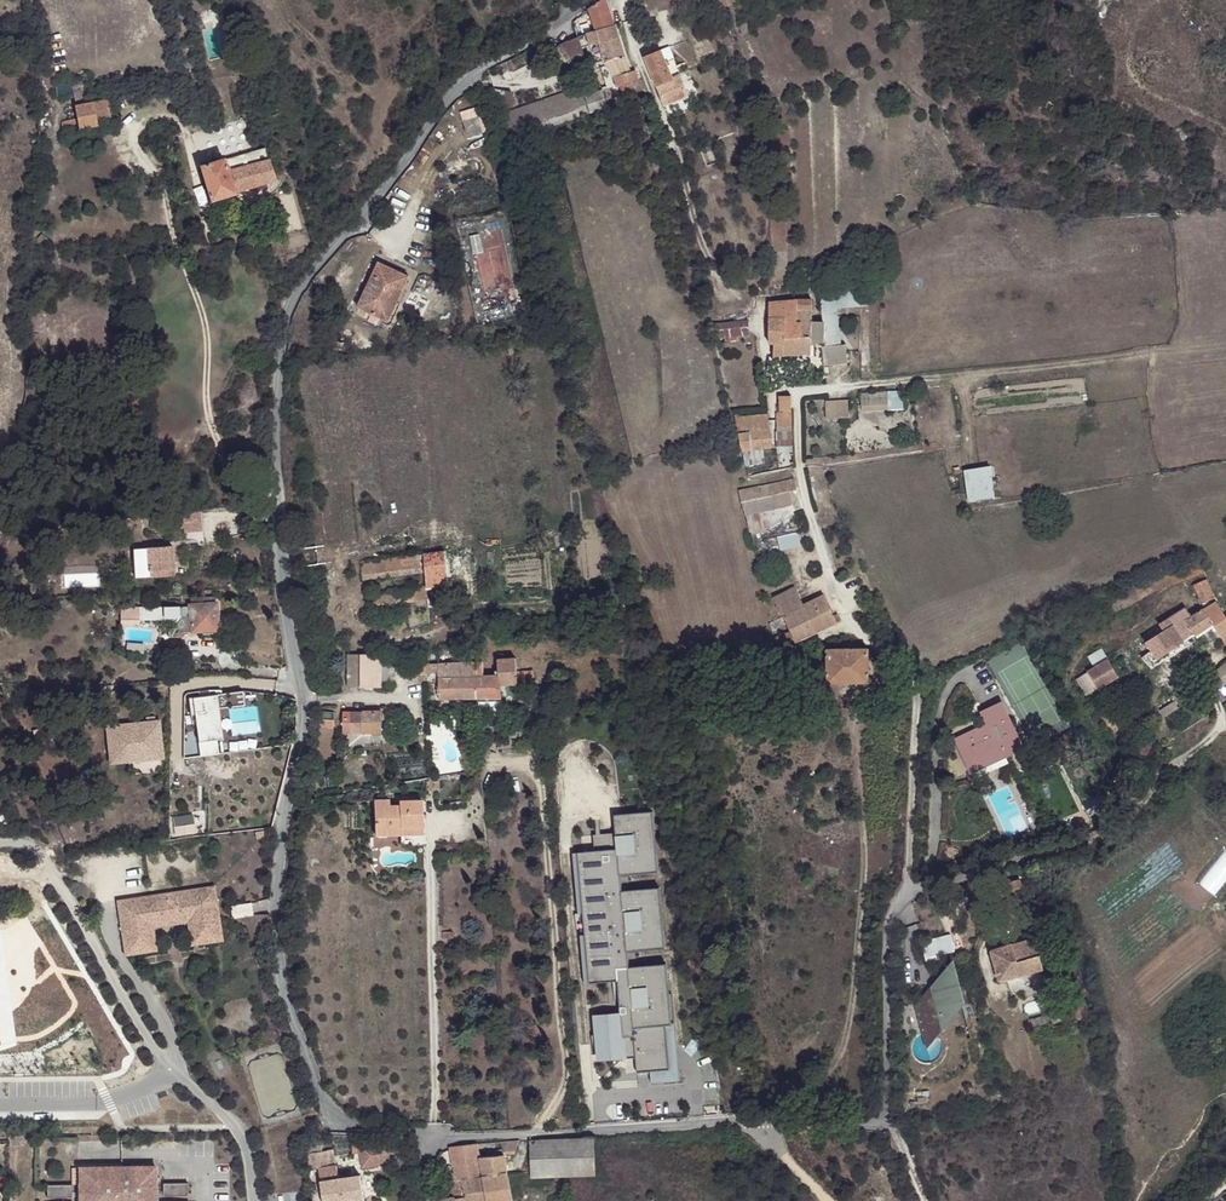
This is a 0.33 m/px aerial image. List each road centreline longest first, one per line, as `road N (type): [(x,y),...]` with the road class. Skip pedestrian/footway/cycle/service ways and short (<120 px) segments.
road 1 (residential): [(579,9),(448,100),(298,286),(281,332),(271,437),(281,580),(304,723),(273,874),(286,996),(322,1098),(335,1114),(415,1137)]
road 2 (track): [(910,896),(916,698),(897,668),(849,623),(833,589),(805,502),(799,393),(1090,364)]
road 3 (residential): [(415,1137),(767,1120),(877,1127),(890,1100),(896,905),(1022,862)]
road 4 (track): [(1022,862),(1128,821),(1149,788),(1225,726)]

